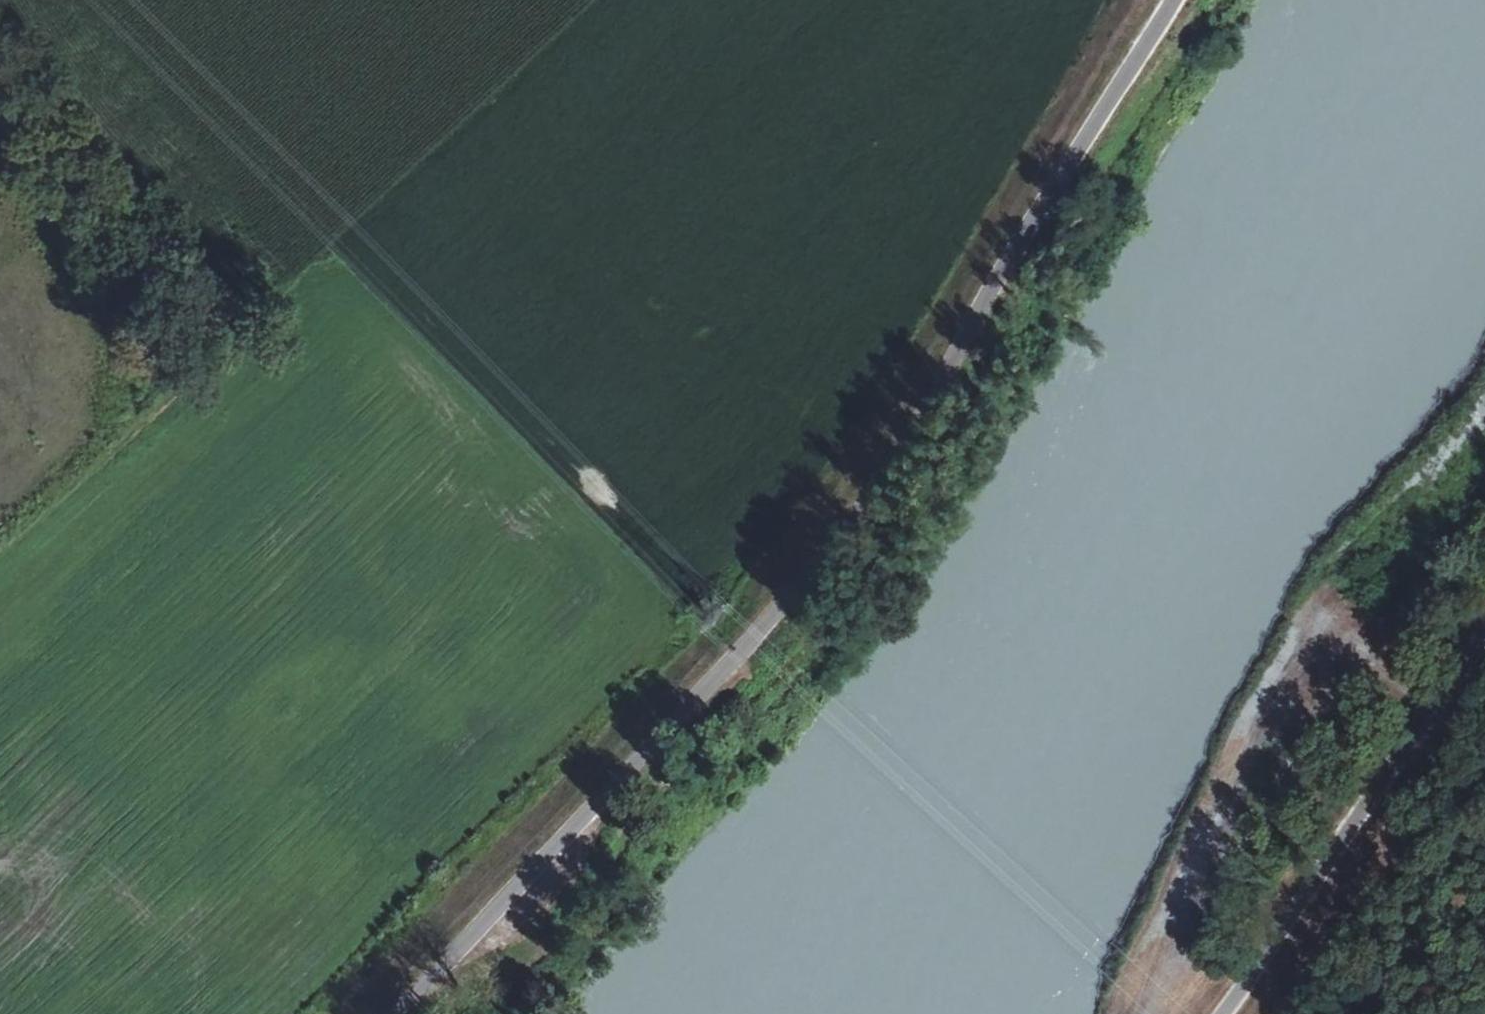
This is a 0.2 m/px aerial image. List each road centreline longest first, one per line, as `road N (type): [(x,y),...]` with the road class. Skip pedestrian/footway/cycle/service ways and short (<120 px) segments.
road 1 (track): [(13,0),(212,263),(240,274),(283,254),(541,0)]

